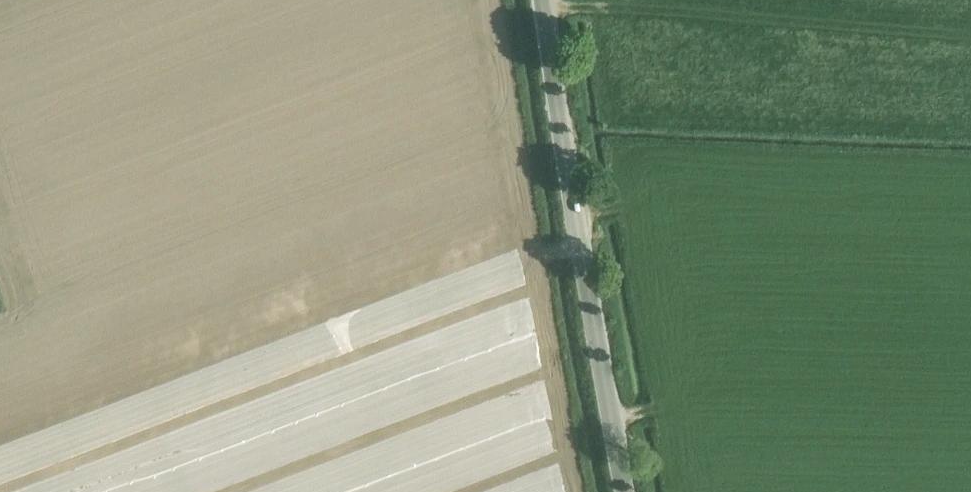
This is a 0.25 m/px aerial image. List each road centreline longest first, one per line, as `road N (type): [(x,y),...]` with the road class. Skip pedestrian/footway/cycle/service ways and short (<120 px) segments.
road 1 (tertiary): [(626,491),(543,0)]

